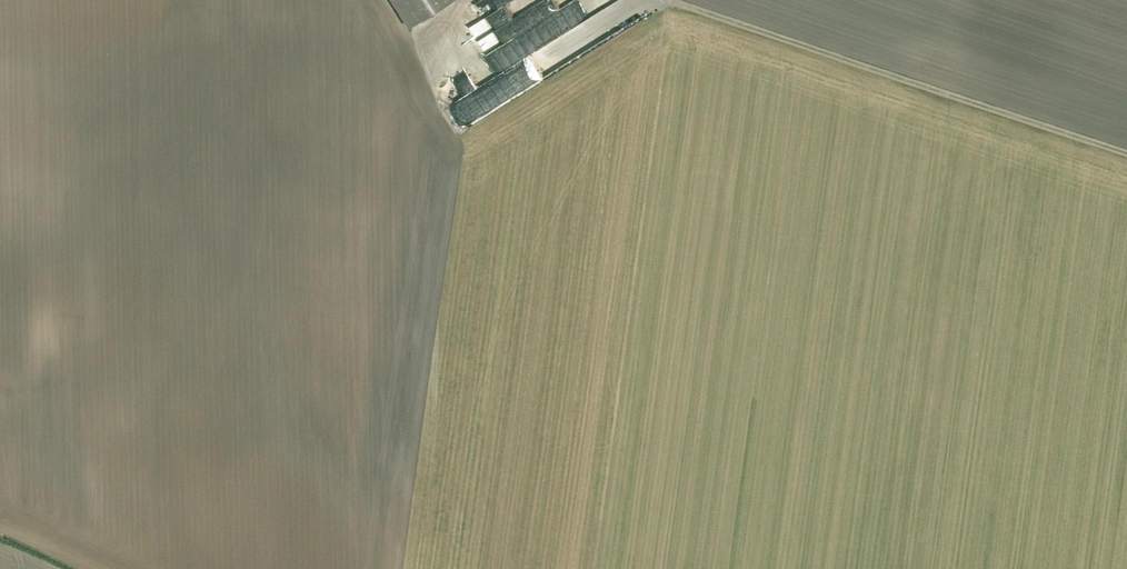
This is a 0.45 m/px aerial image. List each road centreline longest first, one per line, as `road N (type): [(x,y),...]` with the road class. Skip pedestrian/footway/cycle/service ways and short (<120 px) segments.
road 1 (track): [(664,0),(1126,145)]

